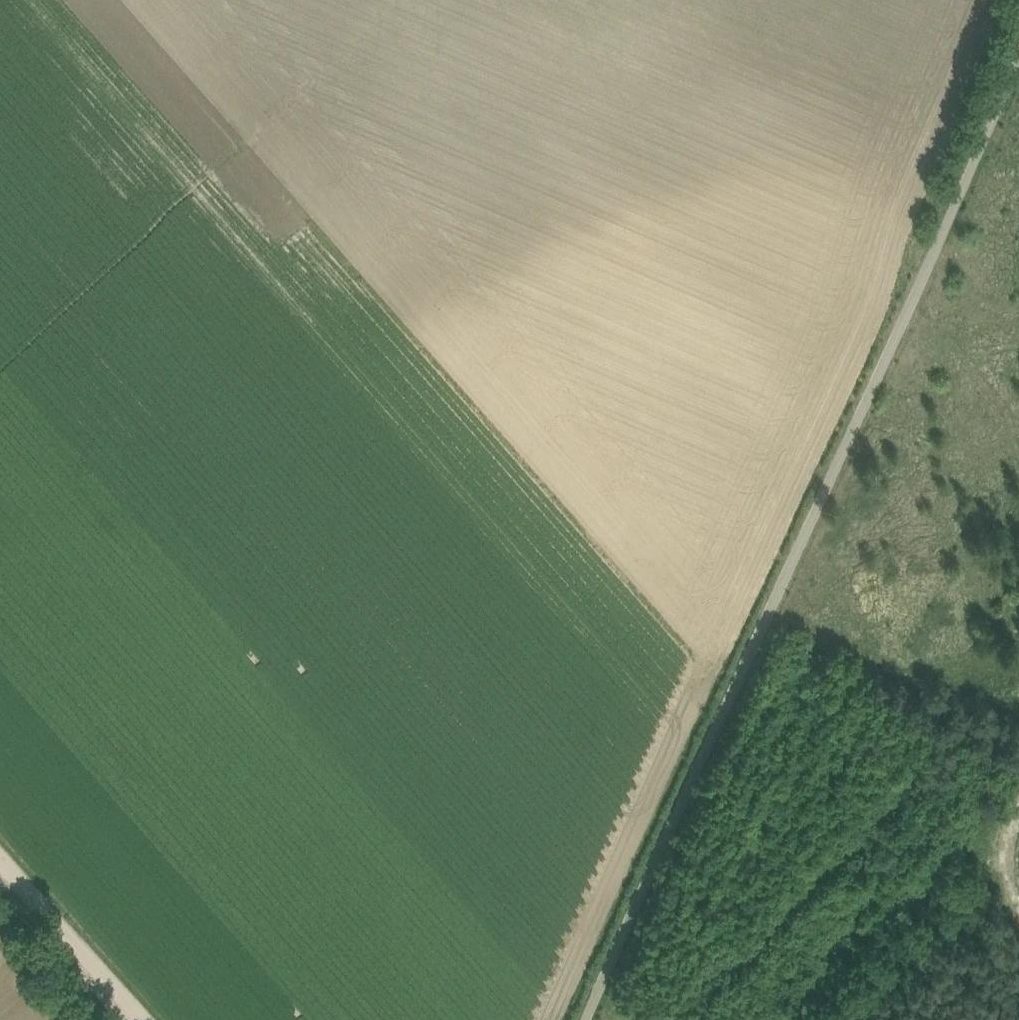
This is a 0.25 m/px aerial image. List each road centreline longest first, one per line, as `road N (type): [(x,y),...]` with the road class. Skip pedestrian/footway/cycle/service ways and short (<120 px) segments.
road 1 (track): [(1018,77),(599,1019)]
road 2 (track): [(148,1019),(0,854)]

